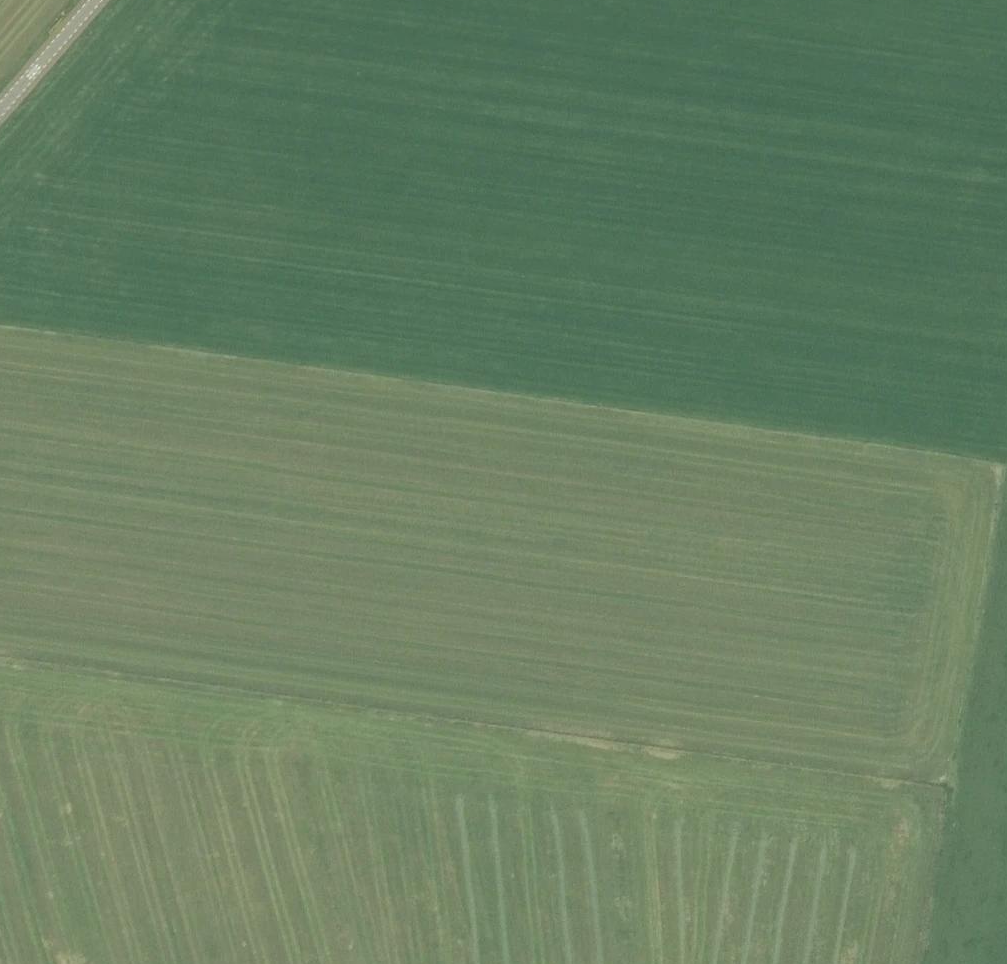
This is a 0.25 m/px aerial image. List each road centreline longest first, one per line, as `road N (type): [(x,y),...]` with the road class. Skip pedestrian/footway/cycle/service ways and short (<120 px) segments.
road 1 (tertiary): [(0,112),(97,0)]

